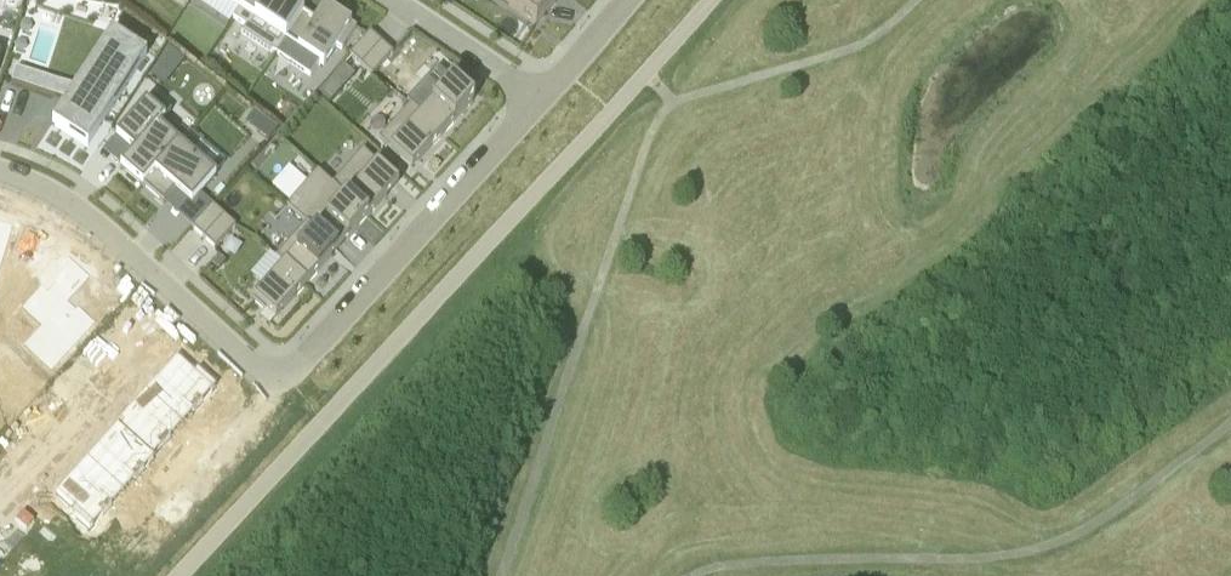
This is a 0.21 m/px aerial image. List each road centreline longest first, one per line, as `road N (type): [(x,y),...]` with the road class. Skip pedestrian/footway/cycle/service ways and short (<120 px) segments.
road 1 (unclassified): [(177,575),(712,0)]
road 2 (residential): [(0,172),(99,226),(257,369),(275,374),(308,358)]
road 3 (residential): [(535,107),(308,358)]
road 4 (residential): [(391,0),(535,107)]
road 5 (residential): [(629,0),(535,107)]

